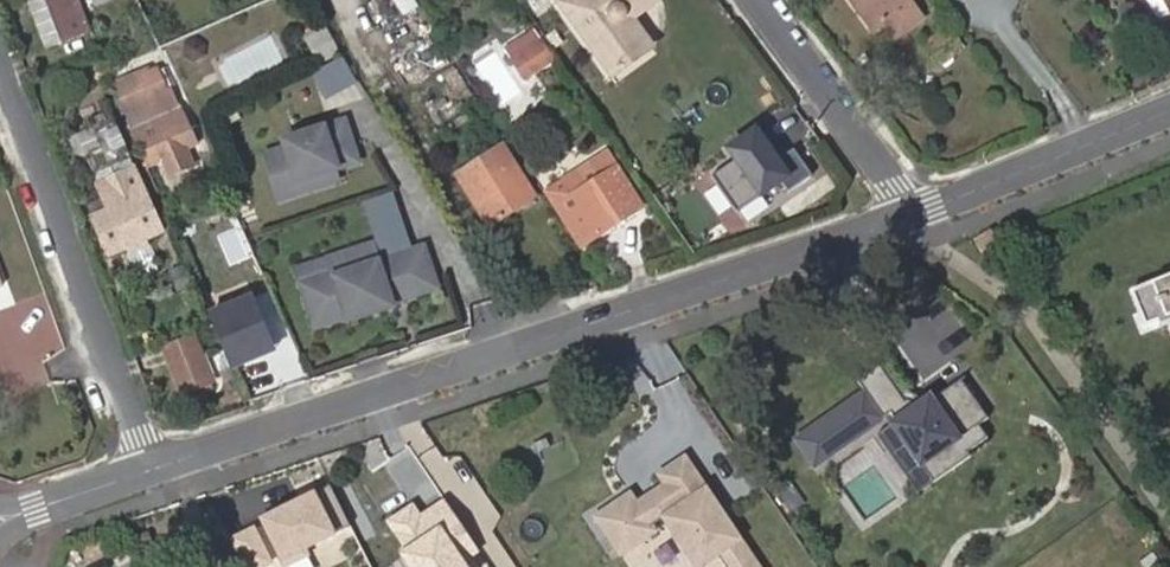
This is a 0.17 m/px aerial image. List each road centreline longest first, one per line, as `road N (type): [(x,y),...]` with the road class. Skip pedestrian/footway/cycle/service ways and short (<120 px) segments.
road 1 (tertiary): [(913,214),(156,471)]
road 2 (residential): [(156,471),(0,61)]
road 3 (tertiary): [(1169,110),(913,214)]
road 4 (residential): [(913,214),(756,0)]
road 5 (tertiary): [(156,471),(0,525)]

